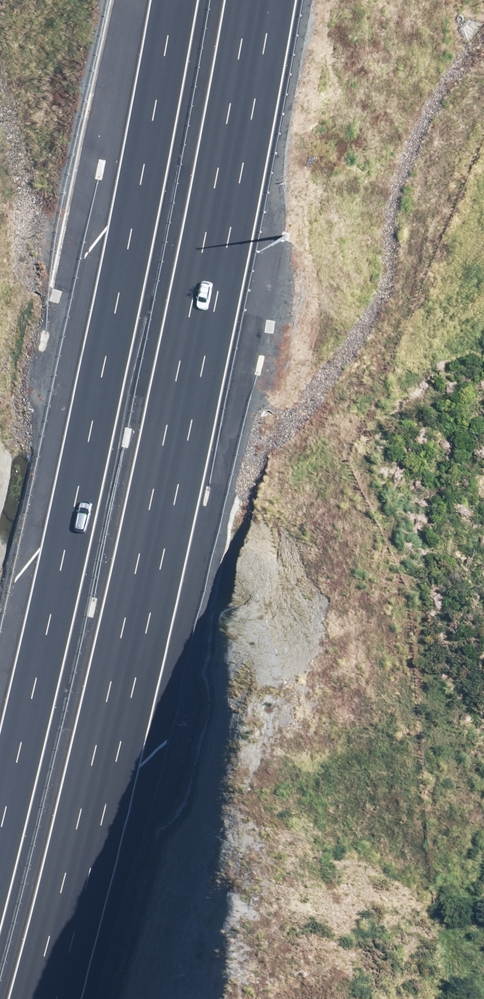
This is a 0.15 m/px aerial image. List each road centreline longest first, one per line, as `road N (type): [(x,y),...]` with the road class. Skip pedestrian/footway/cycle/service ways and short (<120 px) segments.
road 1 (motorway): [(262,0),(195,362),(33,998)]
road 2 (motorway): [(0,809),(115,344),(178,0)]

